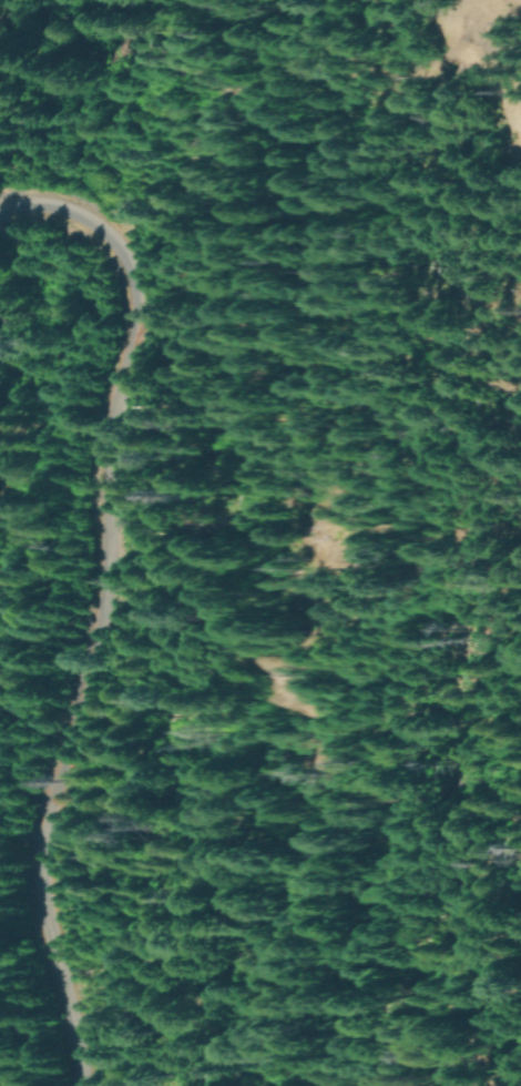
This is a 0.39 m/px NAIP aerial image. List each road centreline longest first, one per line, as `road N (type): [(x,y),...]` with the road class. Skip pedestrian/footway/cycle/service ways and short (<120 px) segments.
road 1 (residential): [(88,1085),(48,896),(45,828),(75,681),(108,590),(151,293),(108,219),(53,205),(7,205),(0,214)]

